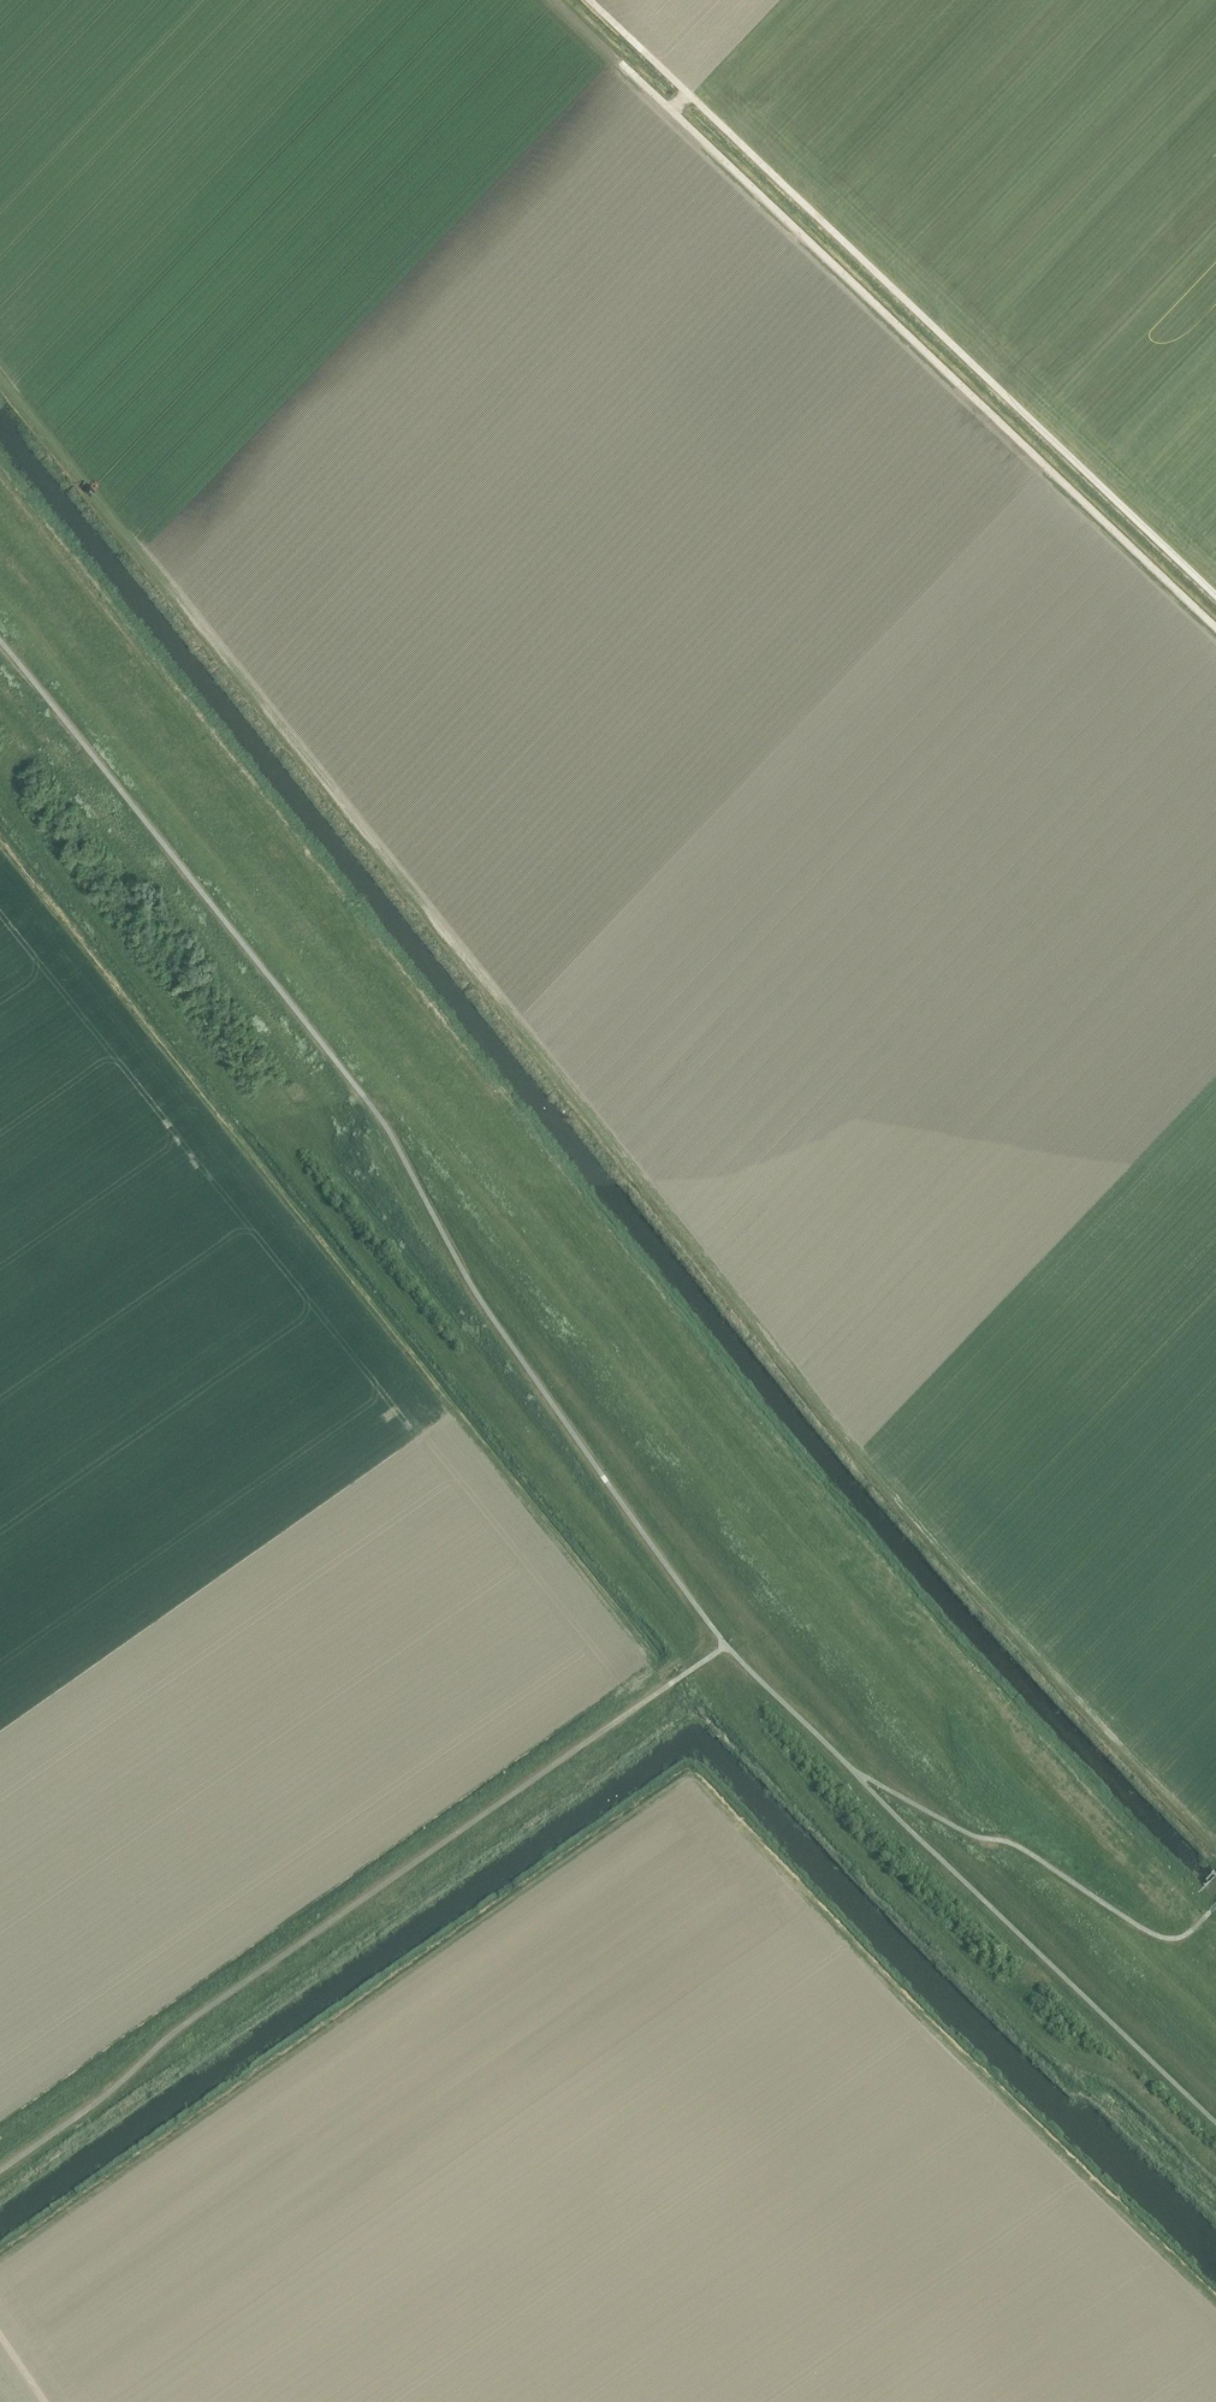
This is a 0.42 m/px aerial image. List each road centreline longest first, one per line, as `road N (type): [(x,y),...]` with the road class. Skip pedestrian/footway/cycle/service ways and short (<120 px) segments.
road 1 (track): [(1215,626),(628,66)]
road 2 (track): [(641,49),(1215,595)]

